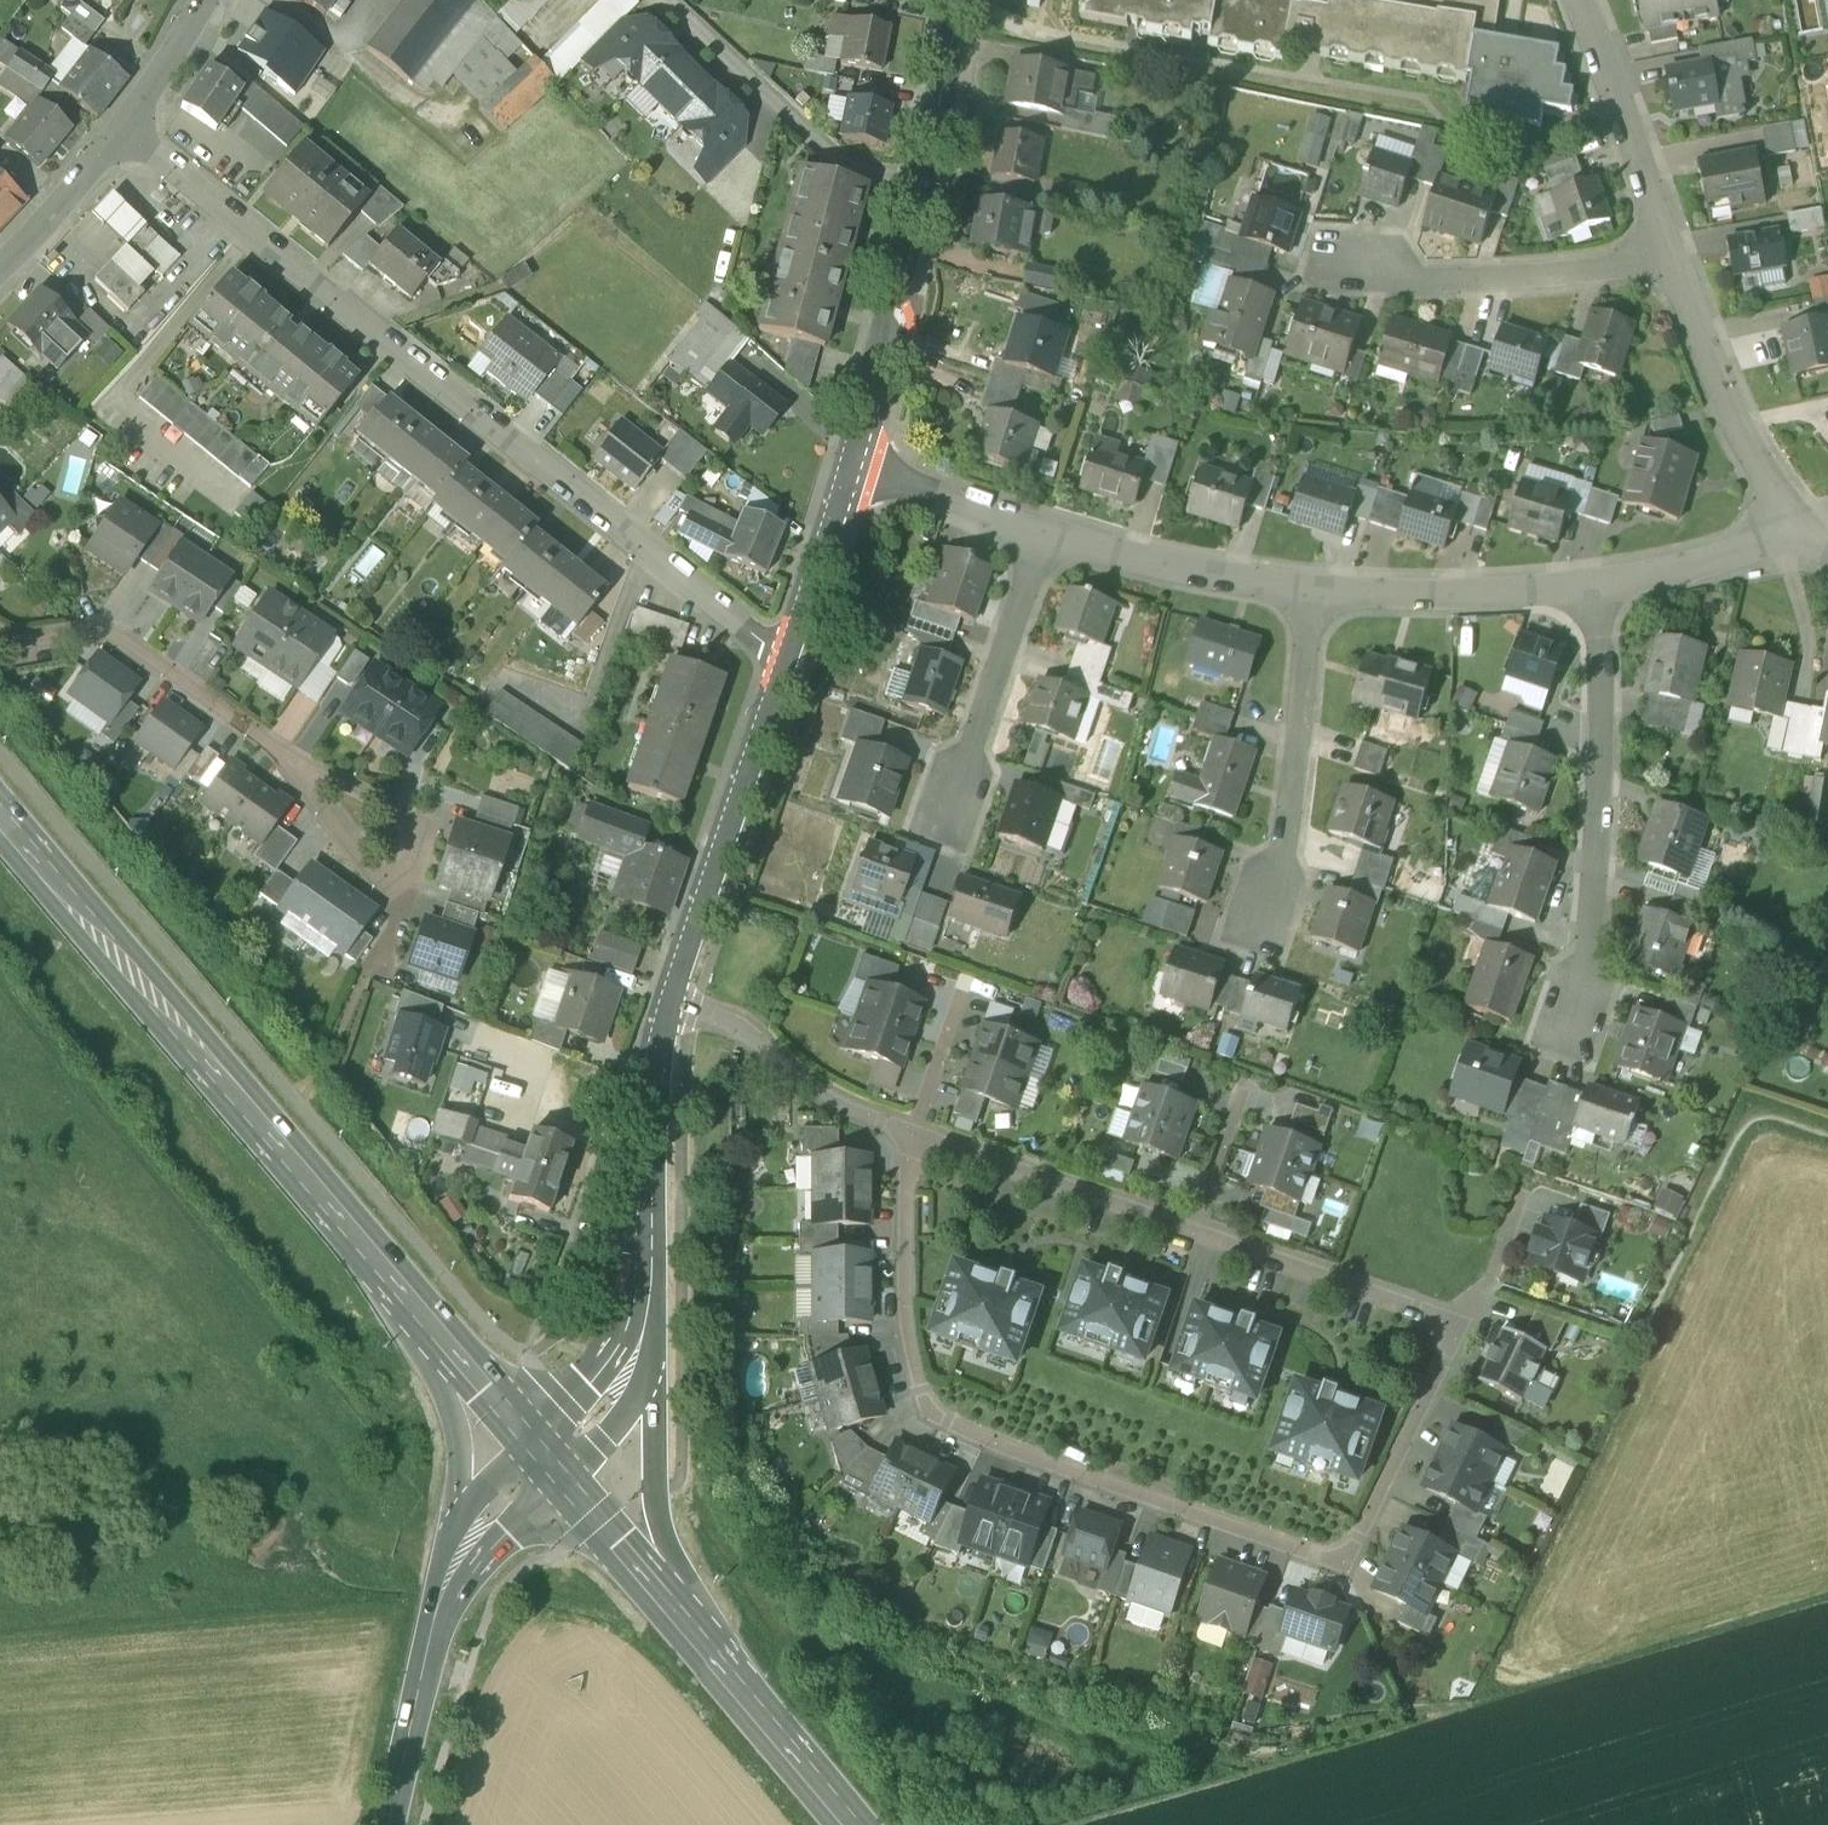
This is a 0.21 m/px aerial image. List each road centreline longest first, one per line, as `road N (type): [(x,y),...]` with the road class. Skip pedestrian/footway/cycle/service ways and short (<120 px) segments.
road 1 (residential): [(911,1136),(902,1276),(906,1335),(930,1412),(981,1440),(1121,1489),(1308,1555),(1338,1555),(1361,1532),(1459,1330)]
road 2 (residential): [(128,129),(783,662)]
road 3 (secondary): [(398,1301),(0,825)]
road 4 (tertiary): [(846,467),(959,0)]
road 5 (residential): [(1609,585),(1589,967),(1563,1050)]
road 6 (secondary): [(398,1301),(461,1440),(461,1476),(417,1691)]
road 7 (secondary): [(694,1639),(662,1525),(654,1454),(647,1251)]
road 8 (tertiary): [(668,1006),(783,662)]
road 9 (residential): [(1674,262),(1422,283),(1349,267)]
road 10 (residential): [(1319,596),(1267,918)]
road 11 (residential): [(0,646),(117,636),(280,757)]
road 12 (residential): [(1816,544),(1715,364),(1674,262)]
road 13 (residential): [(1046,533),(949,818)]
road 14 (residential): [(1195,1231),(911,1136)]
road 15 (residential): [(1319,596),(1609,585)]
road 16 (residential): [(1459,1330),(1195,1231)]
road 17 (residential): [(1046,533),(1184,571),(1319,596)]
road 18 (residential): [(1674,262),(1578,0)]
road 19 (residential): [(668,1006),(751,1037),(830,1101),(911,1136)]
road 20 (tertiary): [(417,1691),(465,1560),(534,1449)]
road 21 (secondary): [(694,1639),(534,1449)]
road 22 (tertiary): [(647,1251),(668,1006)]
road 23 (secondary): [(846,1824),(694,1639)]
road 24 (tertiary): [(534,1449),(603,1359),(647,1251)]
road 25 (residential): [(395,875),(419,822),(280,757)]
road 26 (residential): [(1609,585),(1816,544)]
road 27 (residential): [(846,467),(1046,533)]
road 28 (tertiary): [(783,662),(846,467)]
road 29 (secondary): [(534,1449),(398,1301)]
road 30 (residential): [(0,268),(128,129)]
road 31 (residential): [(280,757),(369,872),(395,875)]
road 32 (residential): [(128,129),(207,0)]
road 33 (residential): [(1520,1194),(1490,1286),(1459,1330)]
road 34 (residential): [(911,1136),(958,1000)]
road 35 (residential): [(1195,1231),(1240,1097)]
road 36 (tertiary): [(388,1824),(417,1691)]

